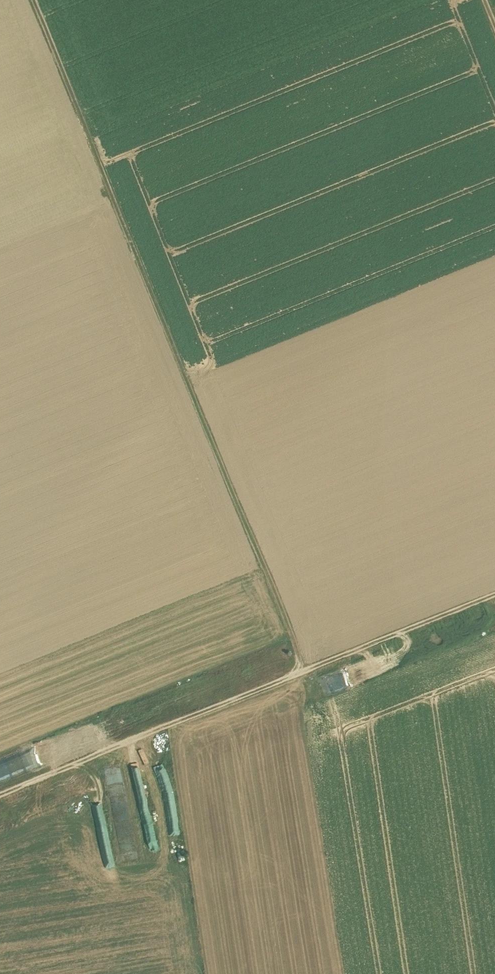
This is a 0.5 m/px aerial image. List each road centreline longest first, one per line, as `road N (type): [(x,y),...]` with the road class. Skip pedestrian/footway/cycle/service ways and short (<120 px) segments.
road 1 (track): [(32,0),(305,670)]
road 2 (track): [(0,794),(494,593)]

